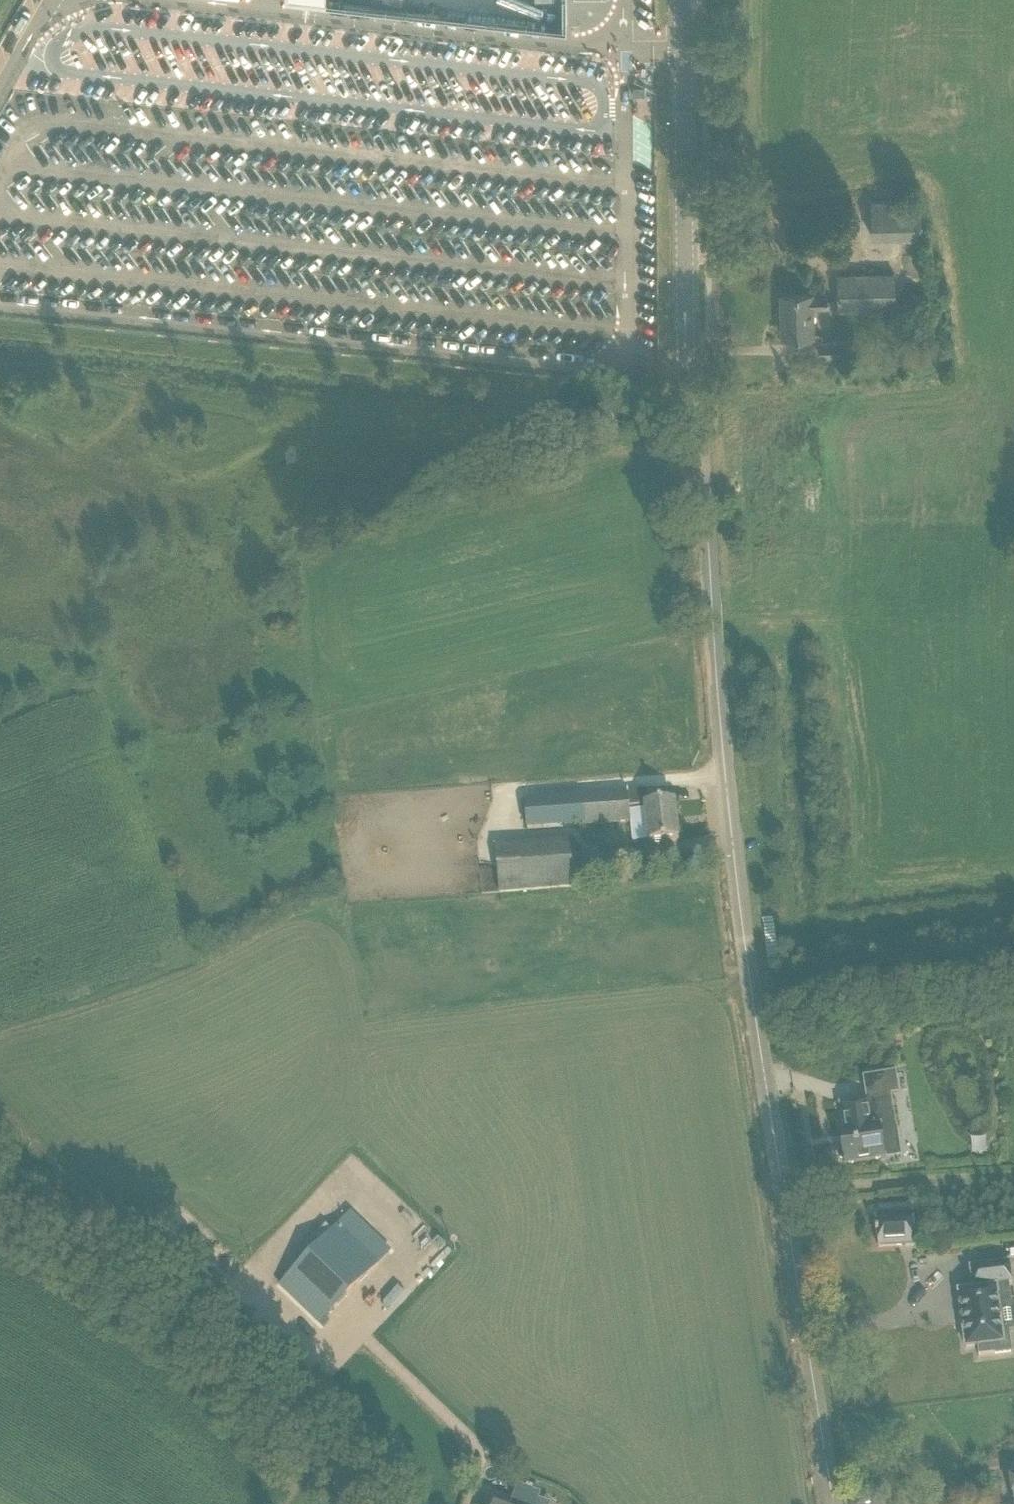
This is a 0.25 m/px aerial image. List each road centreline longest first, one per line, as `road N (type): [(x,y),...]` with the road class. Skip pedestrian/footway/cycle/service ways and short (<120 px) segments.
road 1 (unclassified): [(833,1503),(749,954),(706,499)]
road 2 (tertiary): [(364,1503),(150,1312),(0,1205)]
road 3 (residential): [(696,398),(688,0)]

